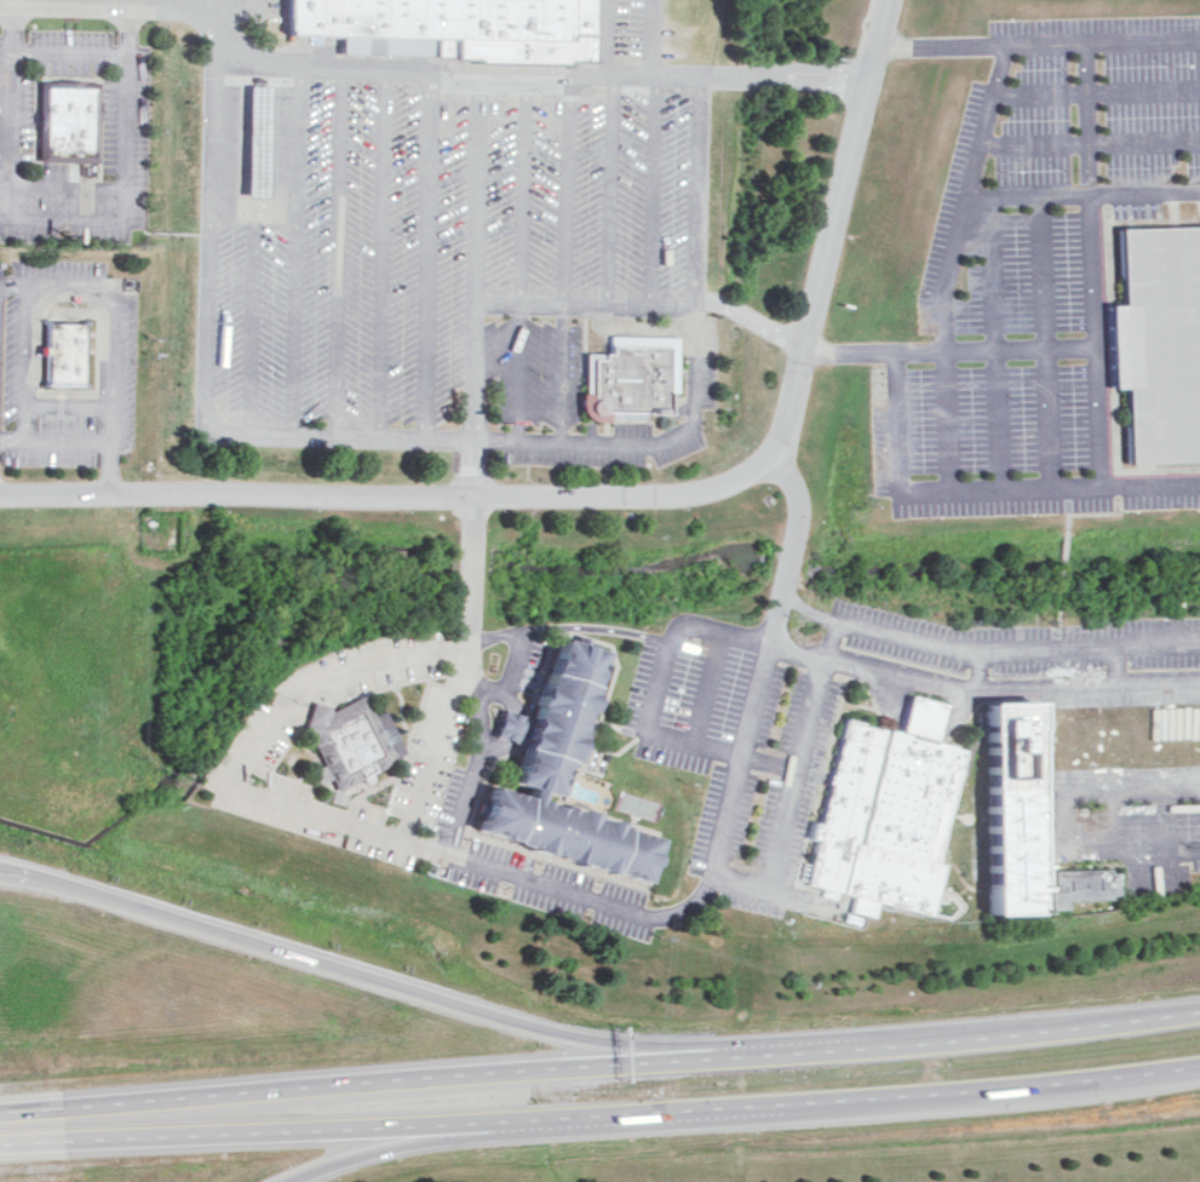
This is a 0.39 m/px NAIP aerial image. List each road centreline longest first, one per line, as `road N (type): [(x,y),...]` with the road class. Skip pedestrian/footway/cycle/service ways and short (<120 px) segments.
road 1 (motorway): [(1199,1011),(671,1062),(0,1103)]
road 2 (motorway): [(0,1138),(895,1091),(1199,1059)]
road 3 (residential): [(868,81),(777,444),(746,472),(683,492),(0,496)]
road 4 (residential): [(868,81),(588,76),(562,86),(255,67),(232,59),(213,23),(193,6),(13,0)]
road 5 (motorway): [(671,1062),(0,876)]
road 6 (motorway): [(293,1181),(449,1118)]

